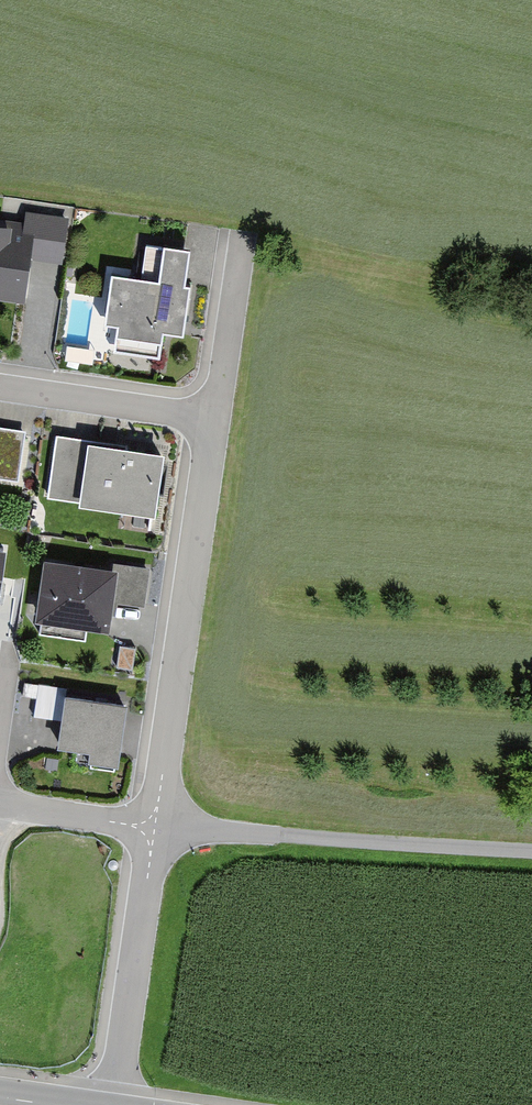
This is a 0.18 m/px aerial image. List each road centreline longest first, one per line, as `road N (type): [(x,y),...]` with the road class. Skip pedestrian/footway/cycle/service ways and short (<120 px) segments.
road 1 (residential): [(154,830),(215,420)]
road 2 (residential): [(114,1104),(154,830)]
road 3 (residential): [(215,420),(0,389)]
road 4 (residential): [(215,420),(242,238)]
road 5 (residential): [(154,830),(0,802)]

